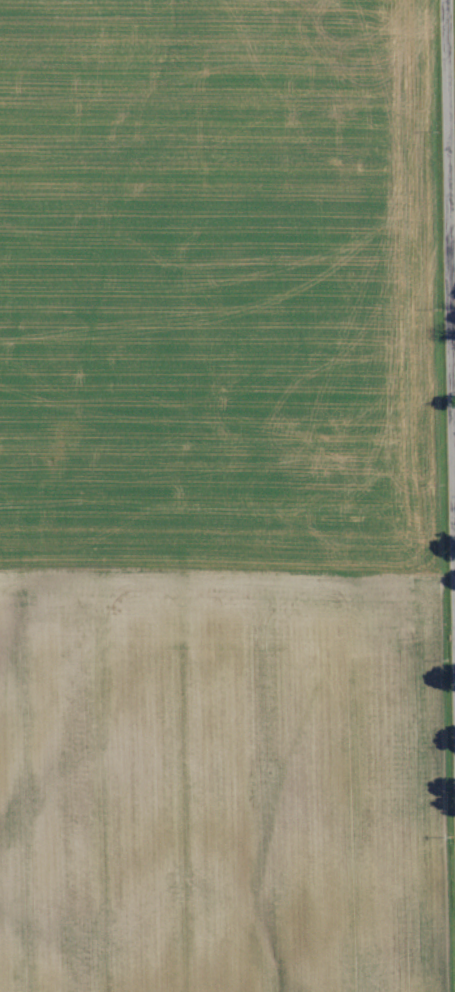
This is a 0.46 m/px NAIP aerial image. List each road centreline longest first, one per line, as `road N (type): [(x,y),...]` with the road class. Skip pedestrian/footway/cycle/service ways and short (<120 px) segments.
road 1 (residential): [(454,677),(443,0)]

